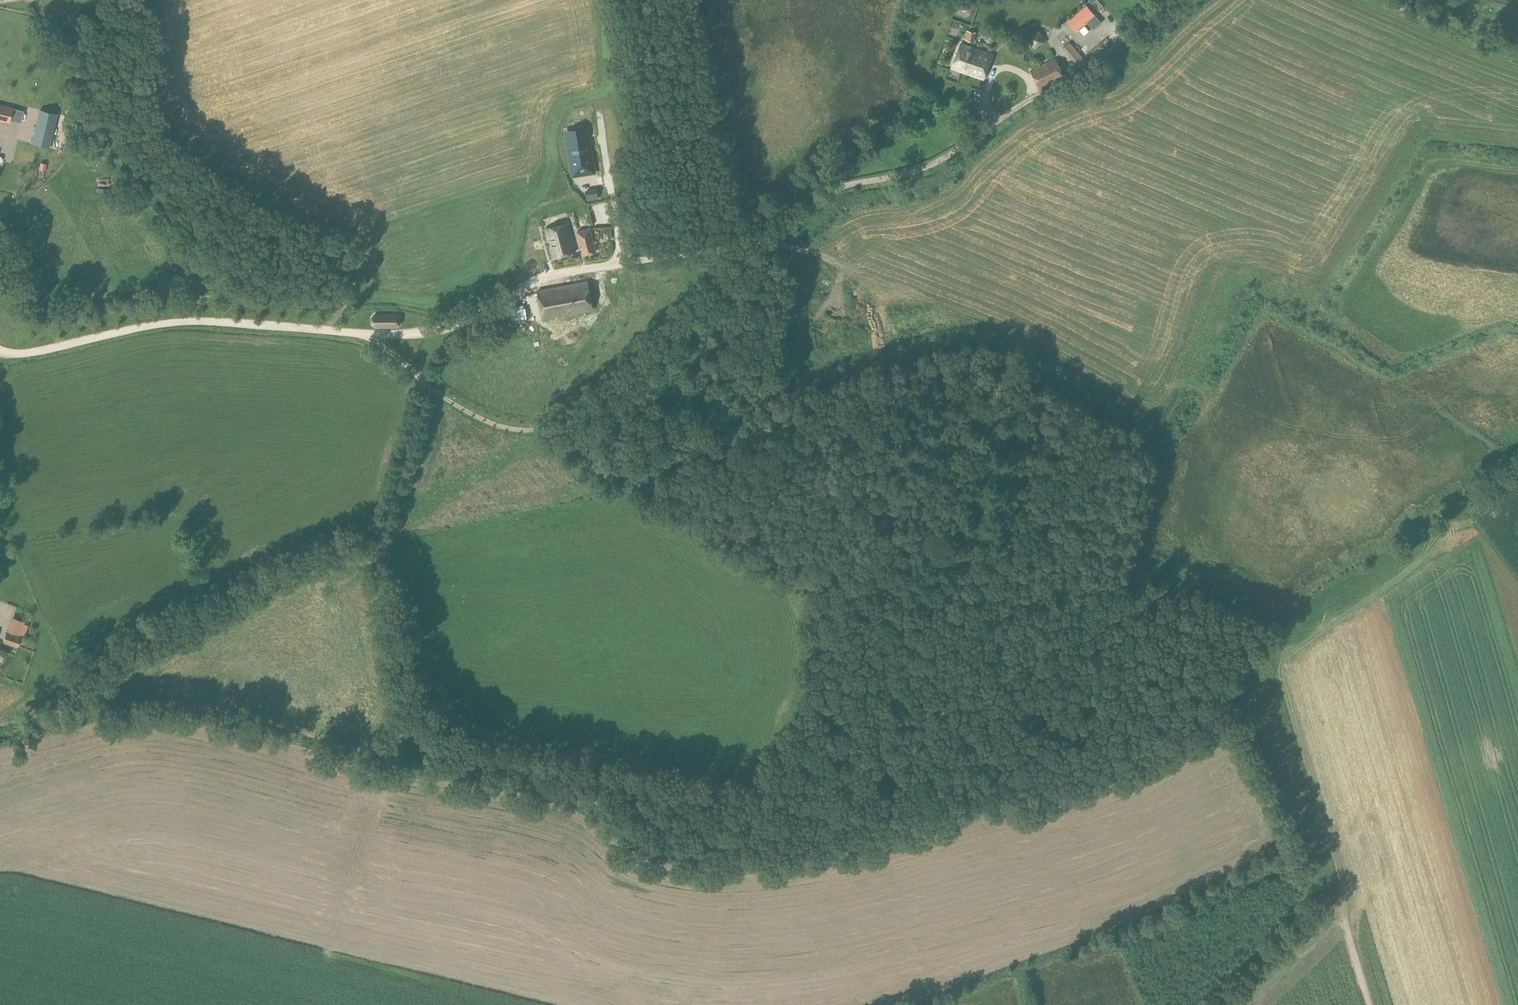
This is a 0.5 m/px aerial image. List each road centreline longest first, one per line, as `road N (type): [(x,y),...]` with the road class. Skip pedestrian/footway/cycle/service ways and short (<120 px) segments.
road 1 (track): [(368,857),(408,675),(381,547),(445,327)]
road 2 (track): [(774,235),(592,408),(541,437),(488,420),(425,384),(369,334)]
road 3 (track): [(774,235),(828,189),(938,162),(1021,101),(1075,74),(1163,0)]
road 4 (track): [(369,334),(461,322),(543,277),(774,235)]
road 5 (track): [(0,352),(54,348),(168,321),(369,334)]

